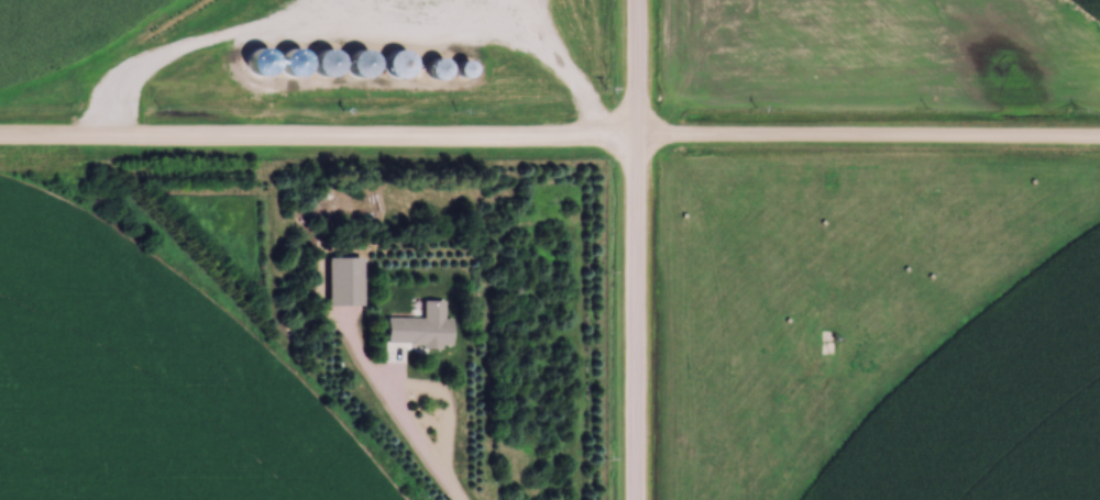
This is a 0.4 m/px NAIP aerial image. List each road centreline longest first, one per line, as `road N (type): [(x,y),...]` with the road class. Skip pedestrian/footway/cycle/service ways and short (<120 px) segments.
road 1 (residential): [(1099,135),(0,134)]
road 2 (tertiary): [(637,499),(637,0)]

